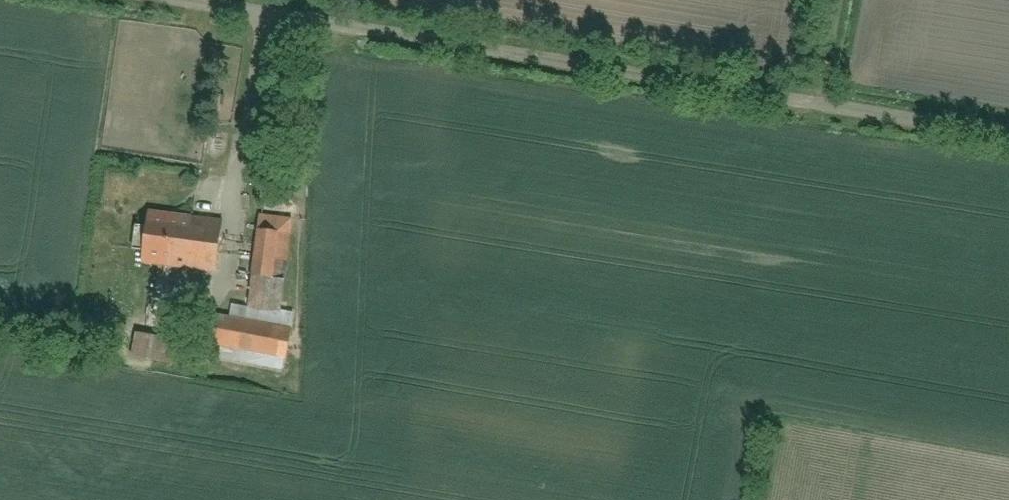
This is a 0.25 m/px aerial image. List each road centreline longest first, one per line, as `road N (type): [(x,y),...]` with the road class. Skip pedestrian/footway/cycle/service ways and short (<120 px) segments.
road 1 (unclassified): [(1008,138),(175,0)]

